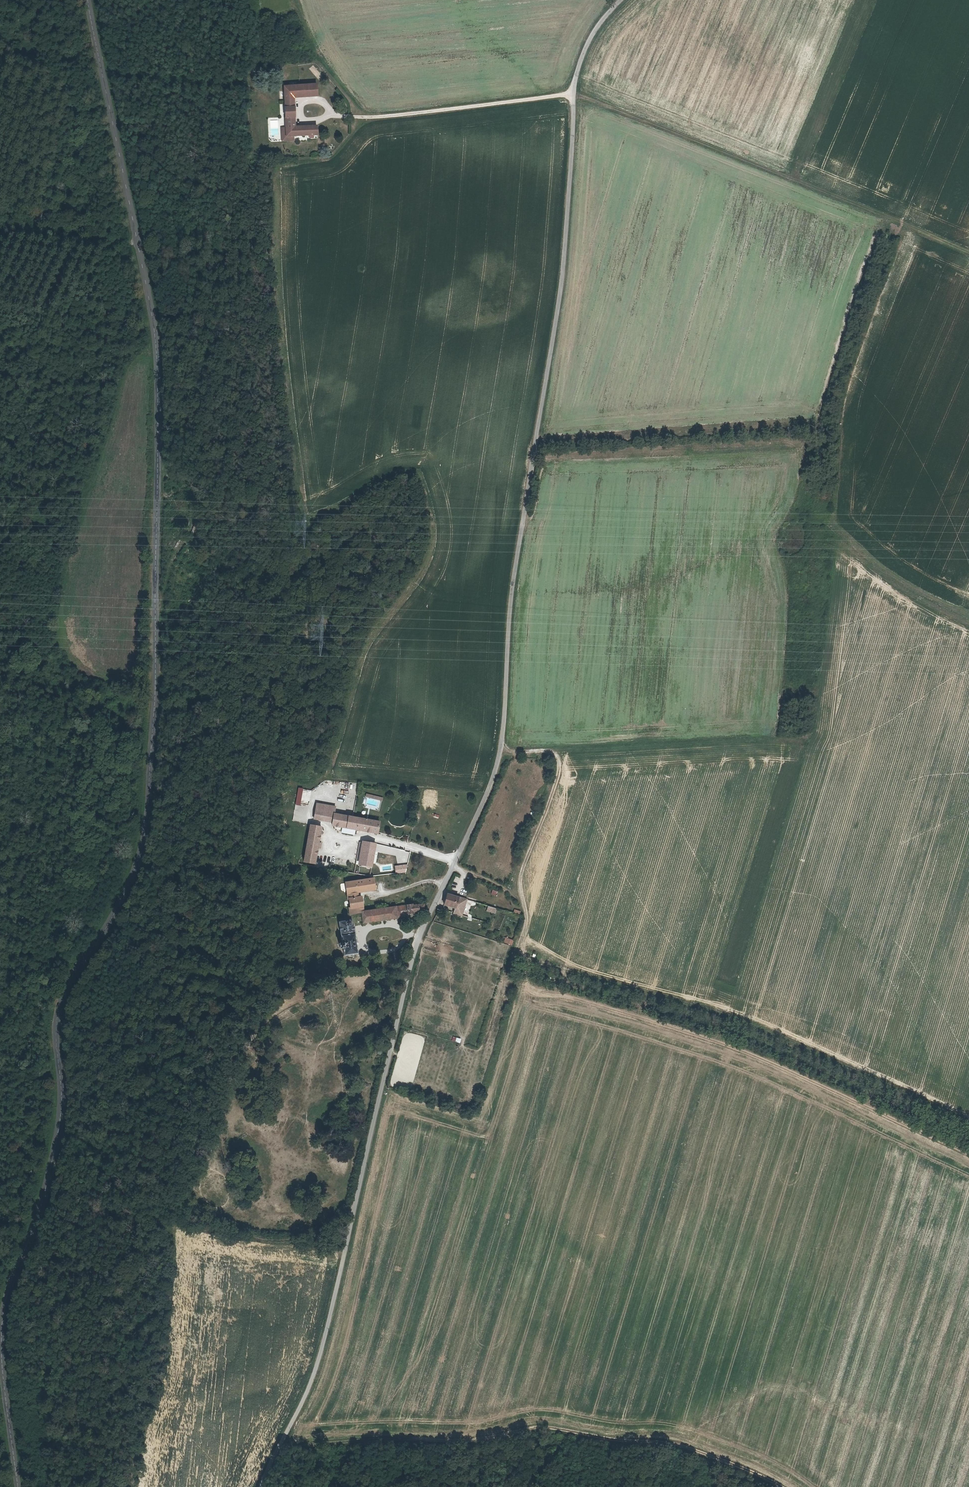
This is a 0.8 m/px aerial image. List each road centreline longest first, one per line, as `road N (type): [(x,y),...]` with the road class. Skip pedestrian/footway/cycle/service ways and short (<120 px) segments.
road 1 (unclassified): [(620,0),(596,25),(574,73),(562,283),(507,622),(500,752),(418,939),(315,1371),(261,1486)]
road 2 (tertiary): [(89,0),(156,341),(153,772),(135,887),(77,971),(56,1028),(57,1156),(2,1316),(18,1486)]
road 3 (track): [(968,1126),(725,1015),(513,955),(523,907),(488,880),(451,867)]
road 4 (track): [(281,1443),(467,1442),(531,1430),(572,1432),(665,1441),(775,1486)]
road 5 (track): [(573,94),(968,252)]
road 6 (track): [(573,94),(346,117)]
road 7 (track): [(138,241),(0,224)]

